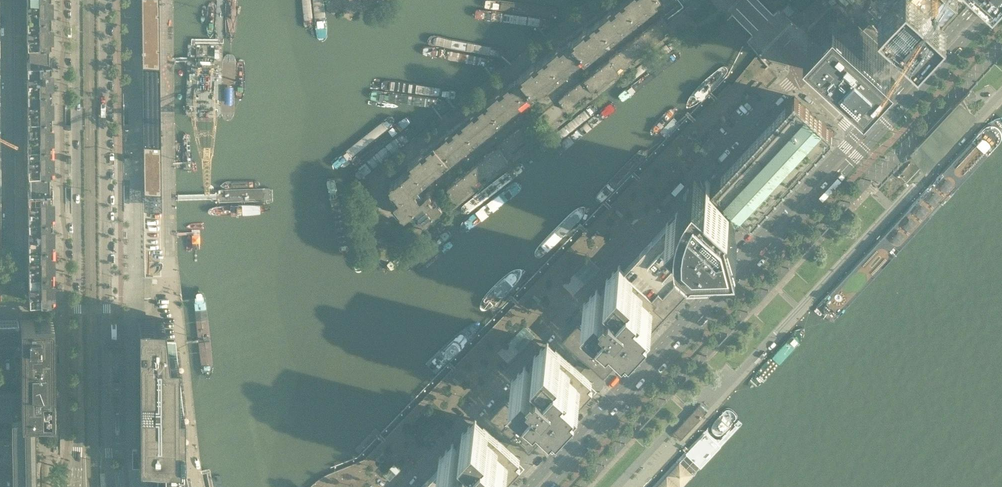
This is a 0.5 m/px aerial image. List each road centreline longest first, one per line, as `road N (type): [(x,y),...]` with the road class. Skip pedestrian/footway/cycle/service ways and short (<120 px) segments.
road 1 (residential): [(405,486),(806,67)]
road 2 (residential): [(1001,91),(736,376),(716,379),(616,486)]
road 3 (primary): [(861,129),(526,486)]
road 4 (primary): [(547,486),(880,131)]
road 5 (secondary): [(111,486),(103,0)]
road 6 (secondary): [(78,0),(76,486)]
road 7 (residential): [(0,307),(8,257),(5,0)]
road 8 (residential): [(385,201),(384,172),(602,0)]
road 9 (primary): [(880,131),(1001,1)]
road 10 (primary): [(978,0),(894,91)]

